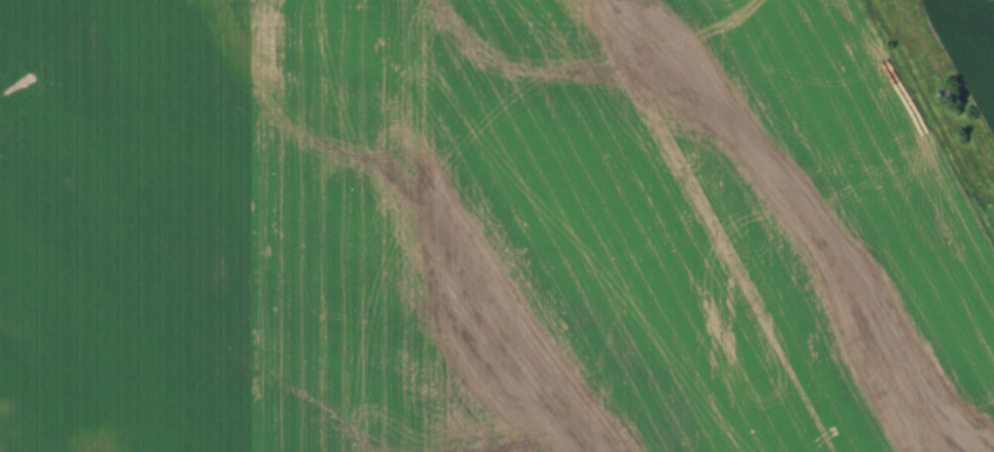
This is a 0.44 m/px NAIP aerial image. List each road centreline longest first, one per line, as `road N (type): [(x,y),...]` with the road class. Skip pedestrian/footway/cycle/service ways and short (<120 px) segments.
road 1 (track): [(872,0),(993,210)]

